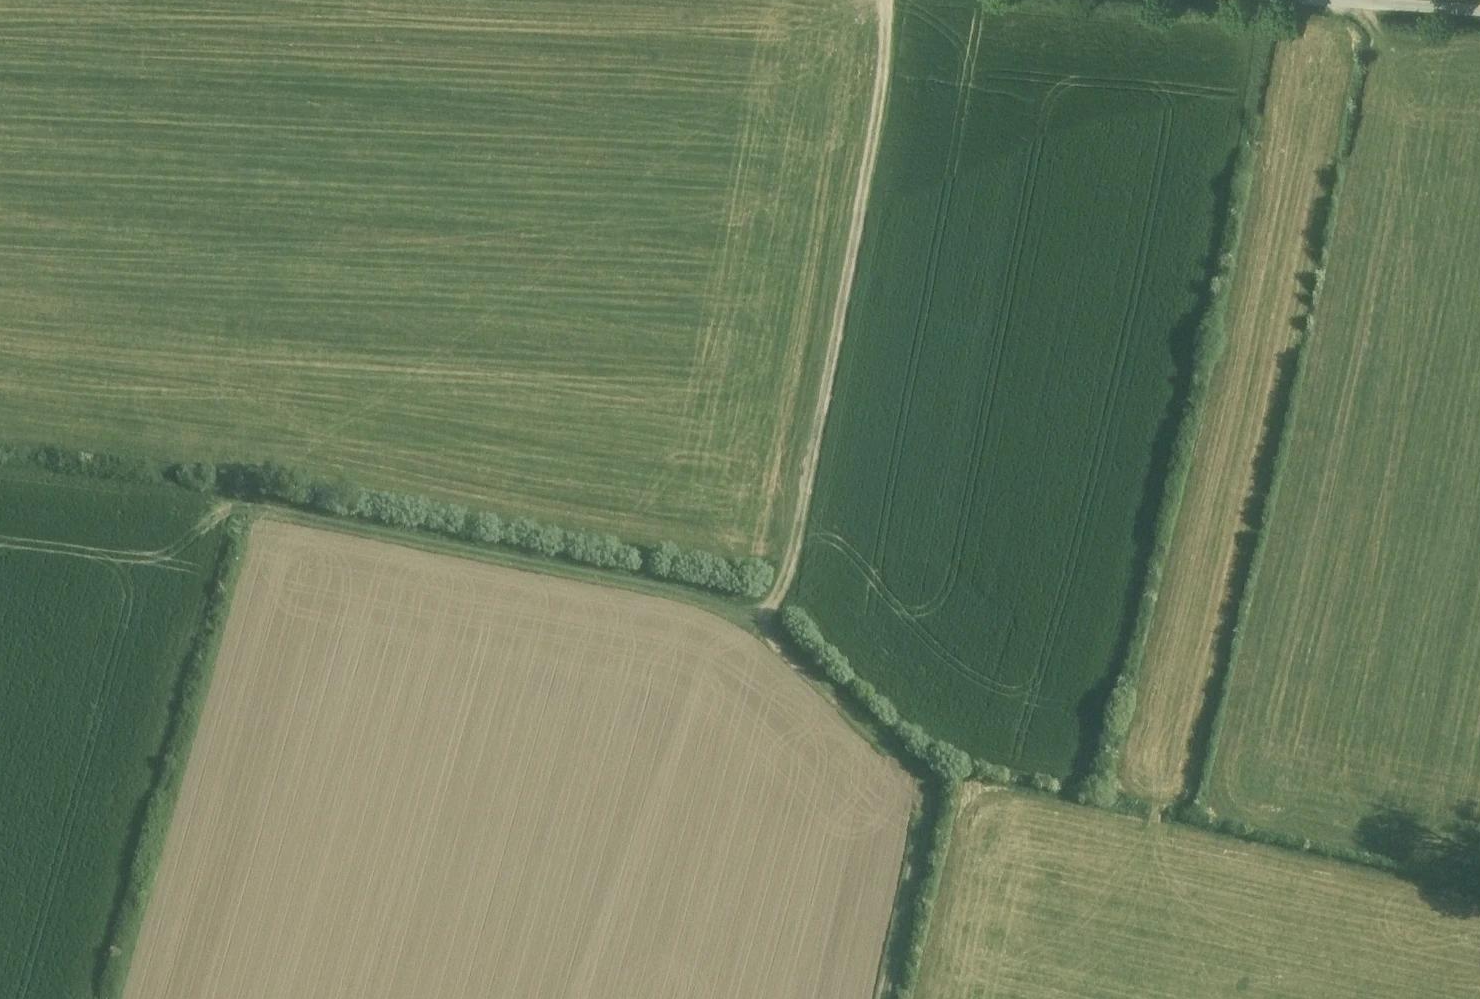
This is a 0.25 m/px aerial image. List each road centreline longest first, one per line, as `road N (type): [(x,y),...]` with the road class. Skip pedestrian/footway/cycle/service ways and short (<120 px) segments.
road 1 (track): [(244,502),(742,612),(771,607),(789,577),(826,389),(873,139),(885,0)]
road 2 (unclassified): [(1479,13),(1315,0)]

